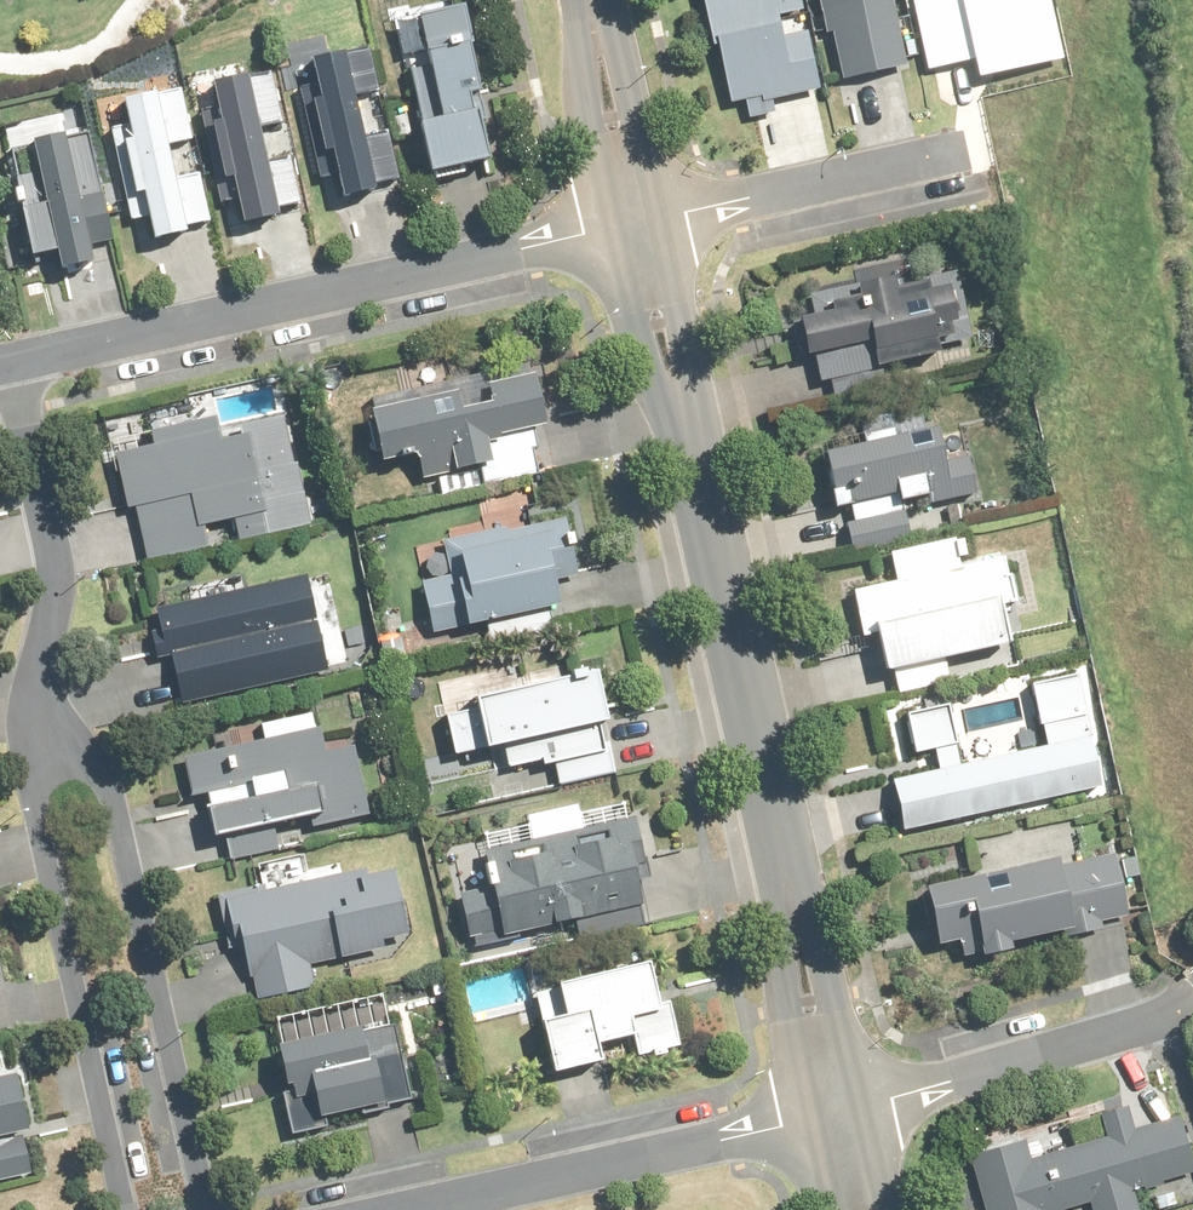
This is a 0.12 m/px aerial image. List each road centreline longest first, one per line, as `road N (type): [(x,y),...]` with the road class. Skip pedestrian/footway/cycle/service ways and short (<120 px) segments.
road 1 (residential): [(615,231),(7,364)]
road 2 (residential): [(51,695),(100,781),(200,1209)]
road 3 (residential): [(124,1209),(35,787),(51,695)]
road 4 (tertiary): [(682,428),(781,875)]
road 5 (residential): [(414,1209),(831,1115)]
road 6 (residential): [(7,364),(52,581),(51,695)]
road 7 (residential): [(831,1115),(1152,1029)]
road 8 (residential): [(968,153),(659,221)]
road 9 (tertiary): [(587,13),(623,55),(659,221)]
road 10 (tertiary): [(615,231),(579,63),(587,13)]
road 11 (tertiary): [(682,428),(649,389),(615,231)]
road 12 (tertiary): [(659,221),(694,381),(682,428)]
road 13 (tertiary): [(781,875),(812,909),(831,992),(812,1038)]
road 14 (tertiary): [(812,1038),(786,1002),(767,919),(781,875)]

